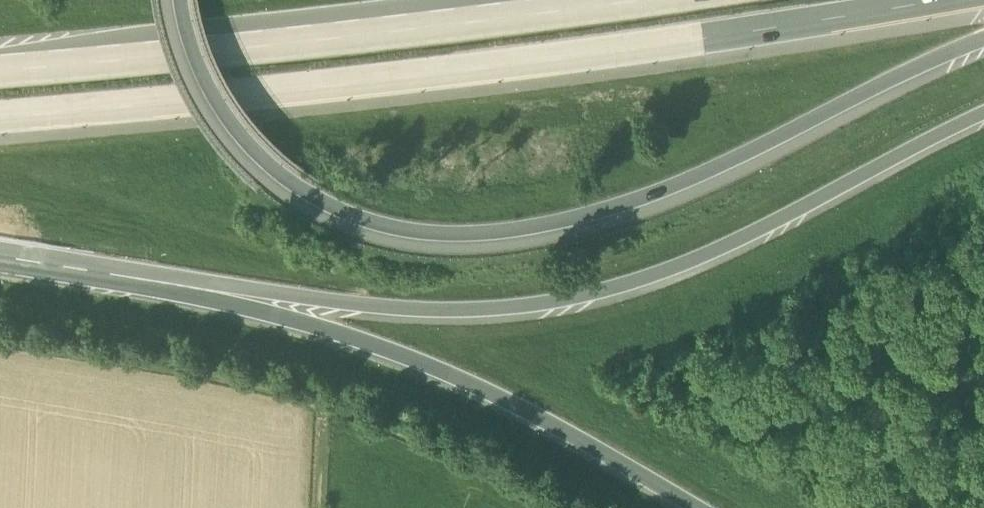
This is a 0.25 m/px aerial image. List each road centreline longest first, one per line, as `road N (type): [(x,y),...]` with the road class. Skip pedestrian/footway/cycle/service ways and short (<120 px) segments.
road 1 (motorway): [(0,121),(579,58),(960,0)]
road 2 (motorway): [(182,0),(202,69),(227,112),(278,169),(369,220),(433,233),(498,231),(626,206),(702,179),(983,44)]
road 3 (motorway): [(166,286),(335,306),(553,308),(723,254),(983,121)]
road 4 (motorway): [(574,0),(0,71)]
road 5 (motorway): [(166,286),(467,384),(696,507)]
road 6 (motorway): [(0,258),(166,286)]

